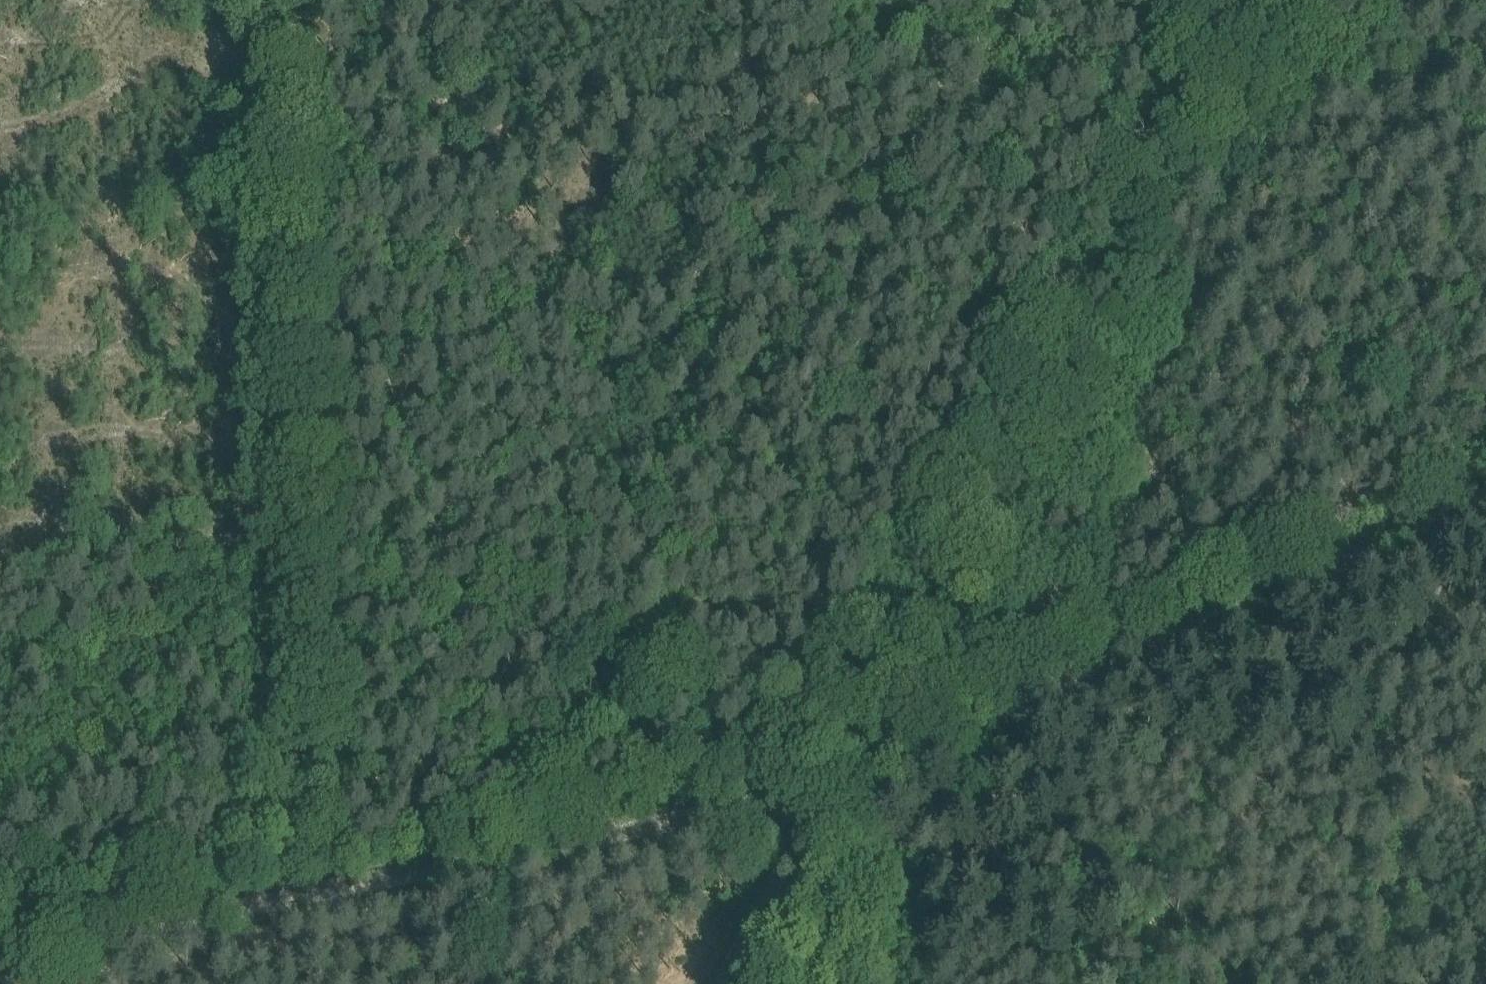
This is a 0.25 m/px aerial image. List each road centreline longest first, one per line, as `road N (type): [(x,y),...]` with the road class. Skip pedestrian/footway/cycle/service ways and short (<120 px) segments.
road 1 (track): [(0,957),(759,807),(835,779)]
road 2 (track): [(1485,506),(835,779)]
road 3 (track): [(722,983),(835,779)]

